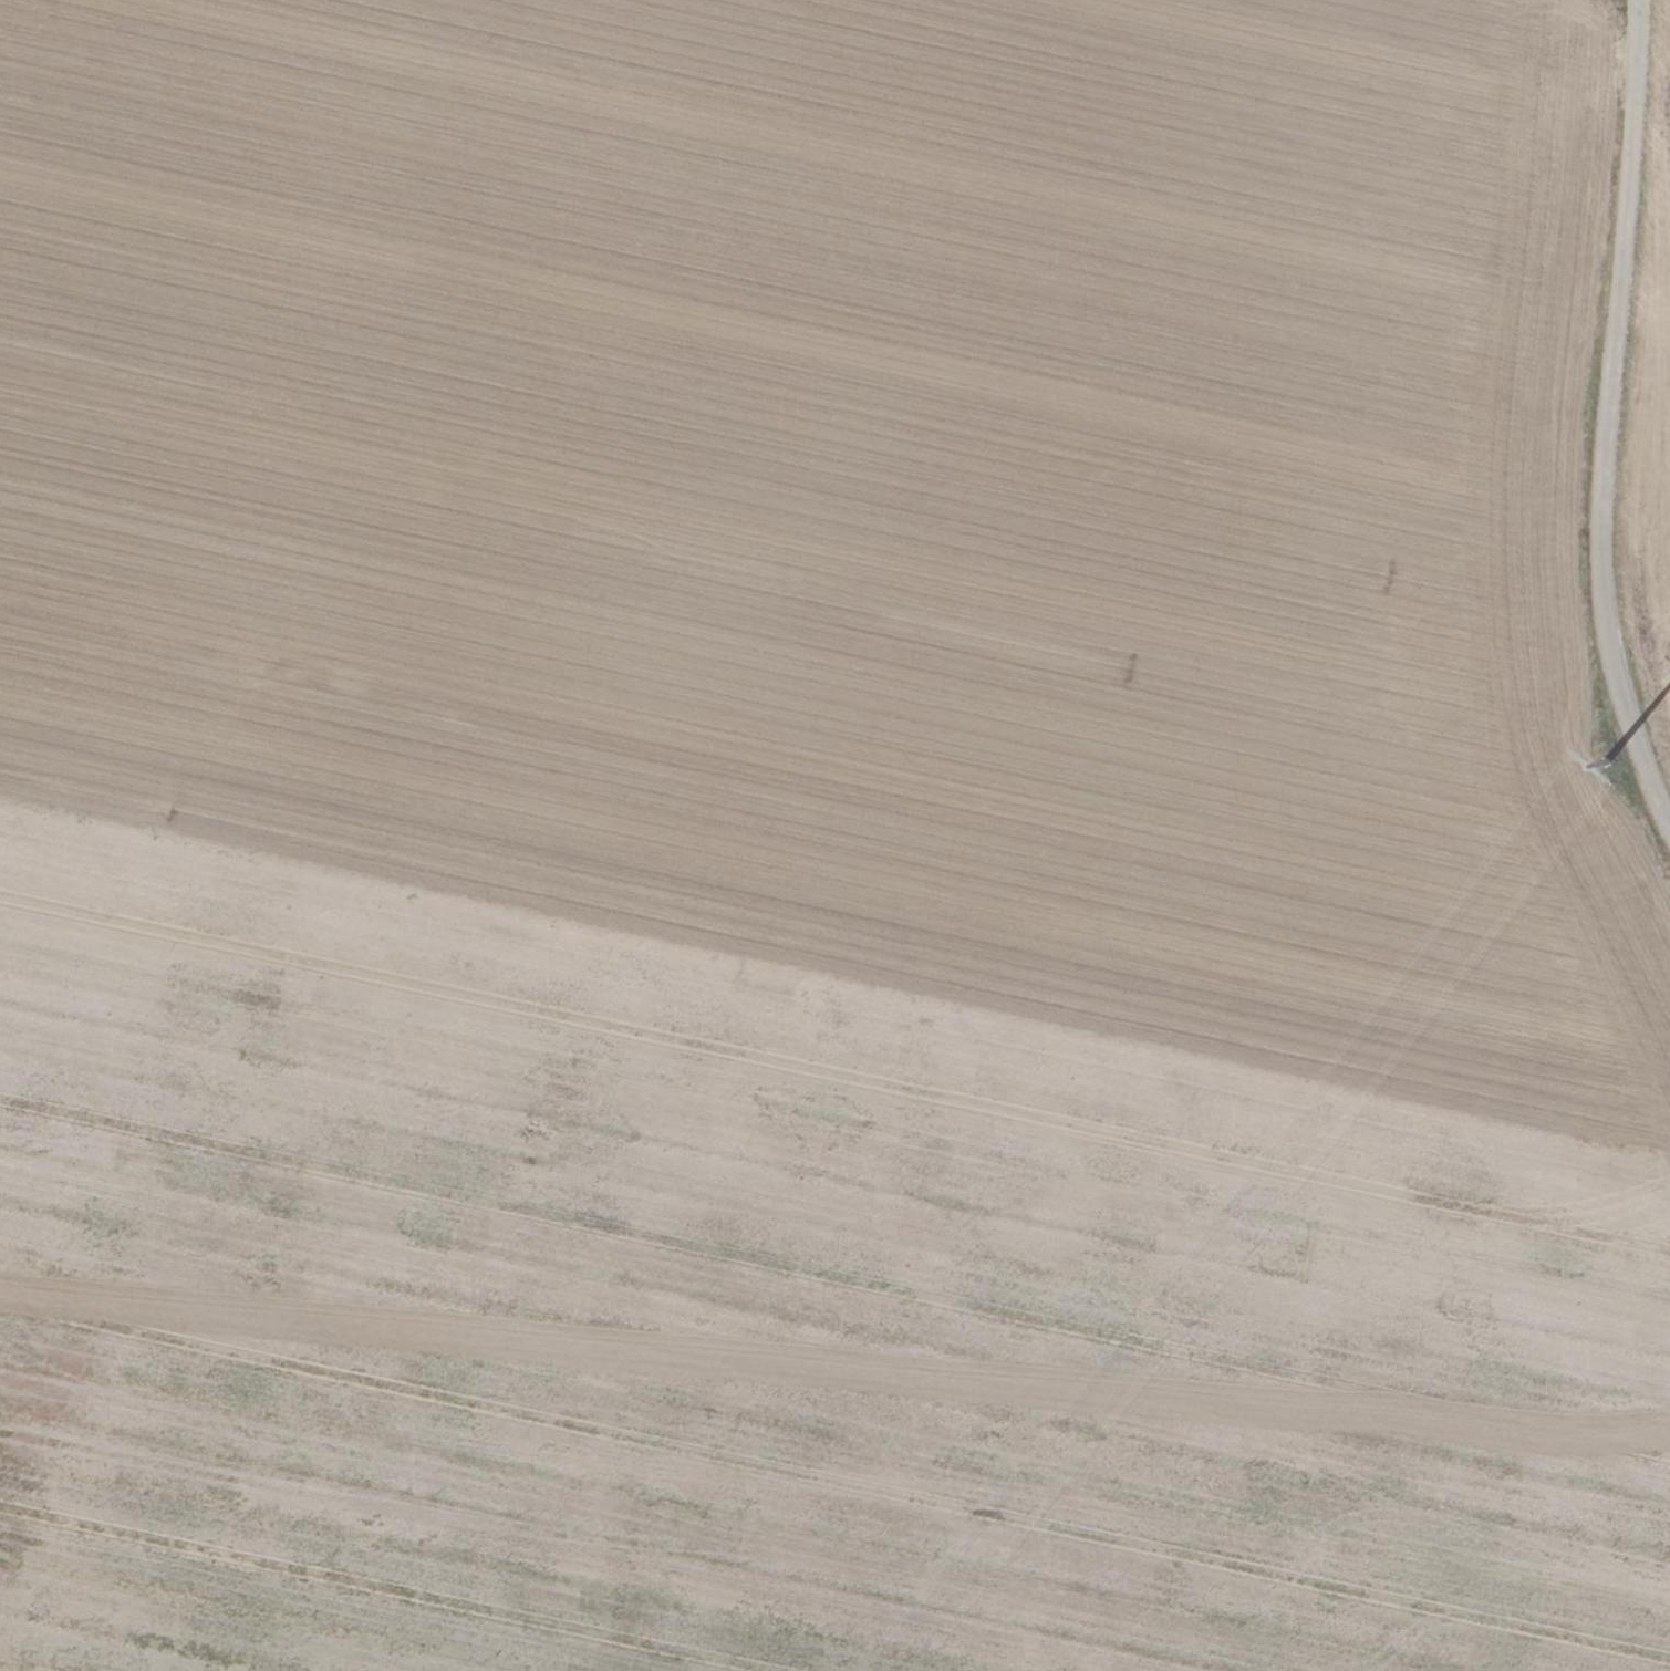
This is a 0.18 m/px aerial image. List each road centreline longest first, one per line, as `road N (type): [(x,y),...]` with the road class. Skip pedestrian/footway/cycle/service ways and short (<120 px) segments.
road 1 (unclassified): [(1669,900),(1606,725),(1606,532),(1668,88),(1664,0)]

